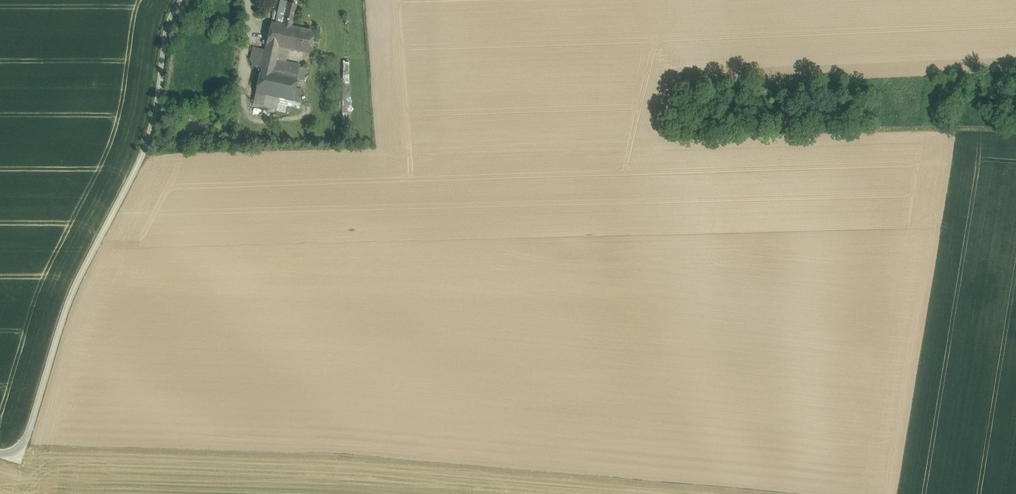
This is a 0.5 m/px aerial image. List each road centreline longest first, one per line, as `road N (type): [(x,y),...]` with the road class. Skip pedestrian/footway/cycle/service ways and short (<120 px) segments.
road 1 (unclassified): [(184,0),(168,32),(152,132),(72,290),(18,458),(0,454)]
road 2 (secondary): [(0,255),(112,0)]

